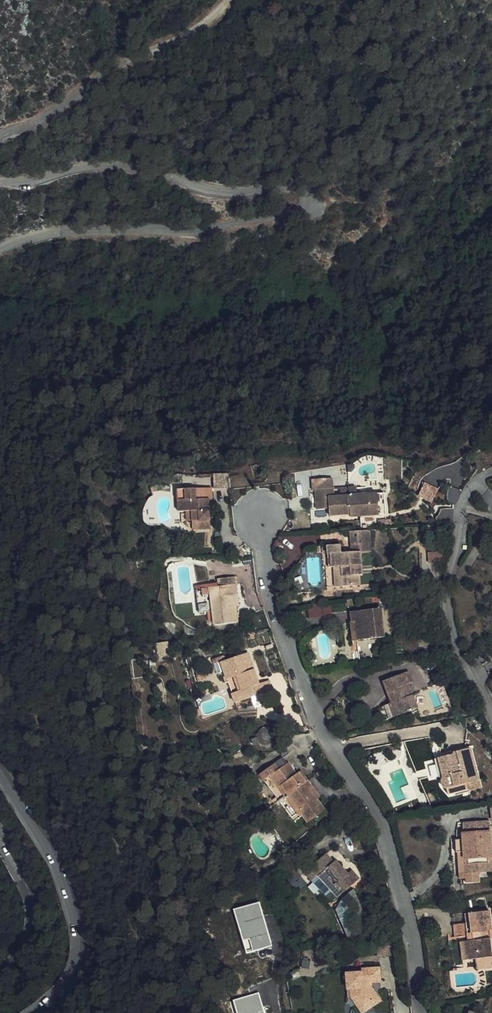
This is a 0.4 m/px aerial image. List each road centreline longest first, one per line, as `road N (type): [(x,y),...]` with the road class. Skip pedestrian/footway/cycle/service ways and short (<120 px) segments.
road 1 (unclassified): [(0,251),(57,233),(202,233),(303,213),(309,204),(289,188),(222,191),(123,167),(0,184)]
road 2 (residential): [(260,516),(269,598),(290,655),(320,725),(385,833),(422,1012)]
road 3 (secondary): [(36,1012),(75,970),(78,936),(59,865),(0,771)]
road 4 (secondary): [(0,840),(25,887),(31,928),(26,950),(0,976)]

